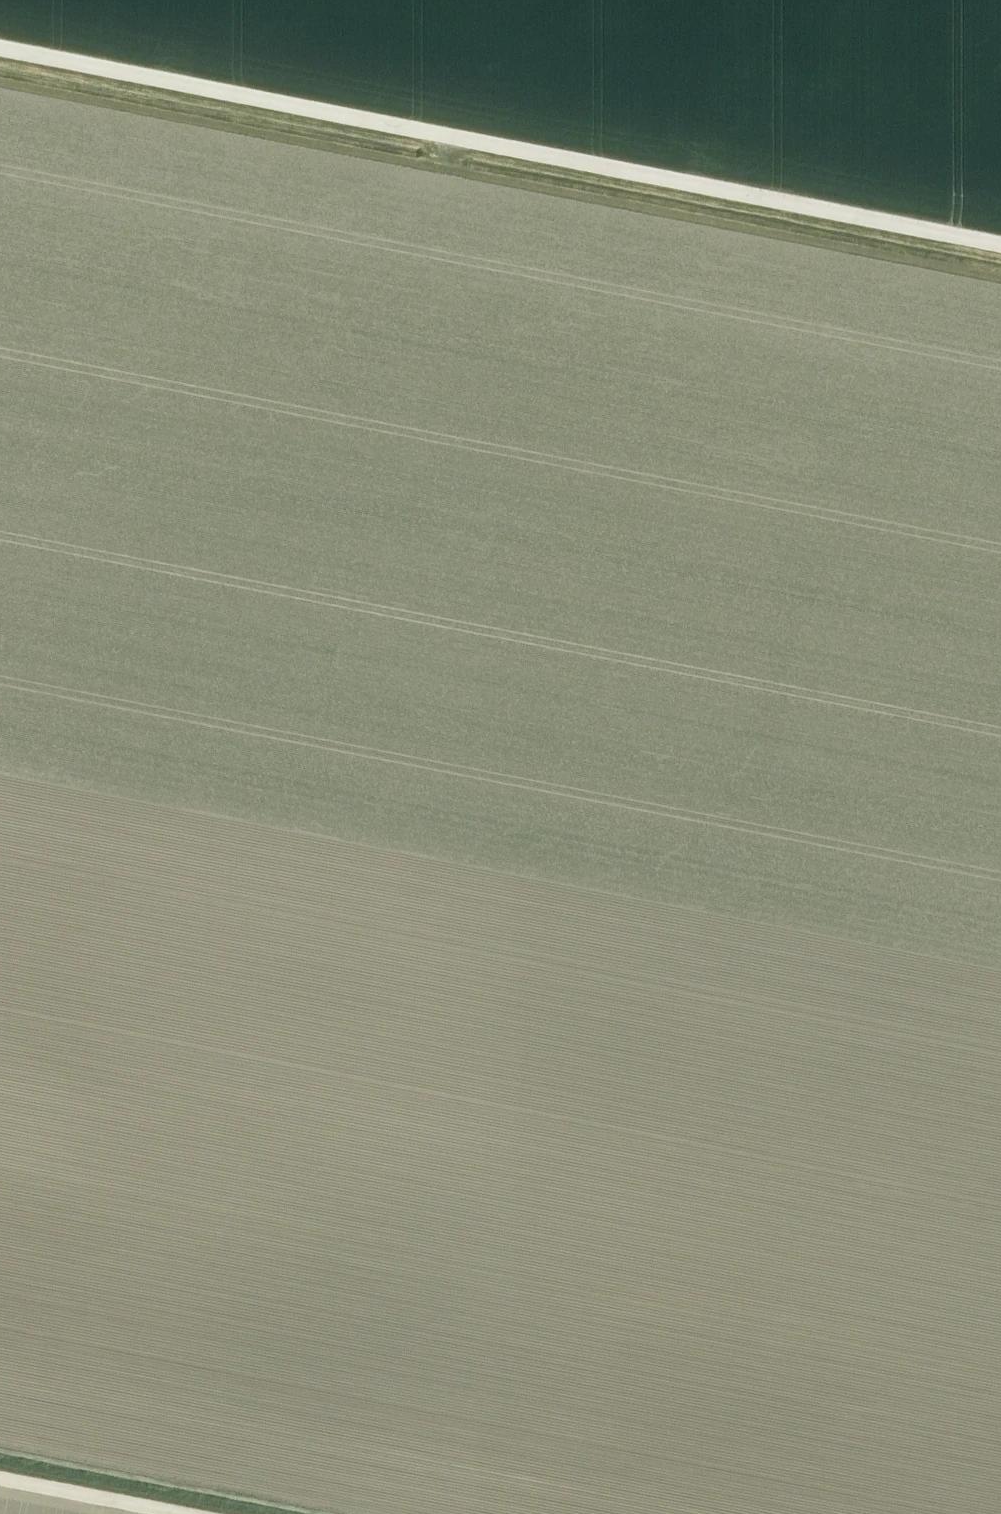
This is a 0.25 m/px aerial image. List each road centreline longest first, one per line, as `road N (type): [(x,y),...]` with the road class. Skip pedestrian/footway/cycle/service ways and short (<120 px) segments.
road 1 (track): [(1000,245),(0,48)]
road 2 (track): [(245,1513),(0,1465)]

